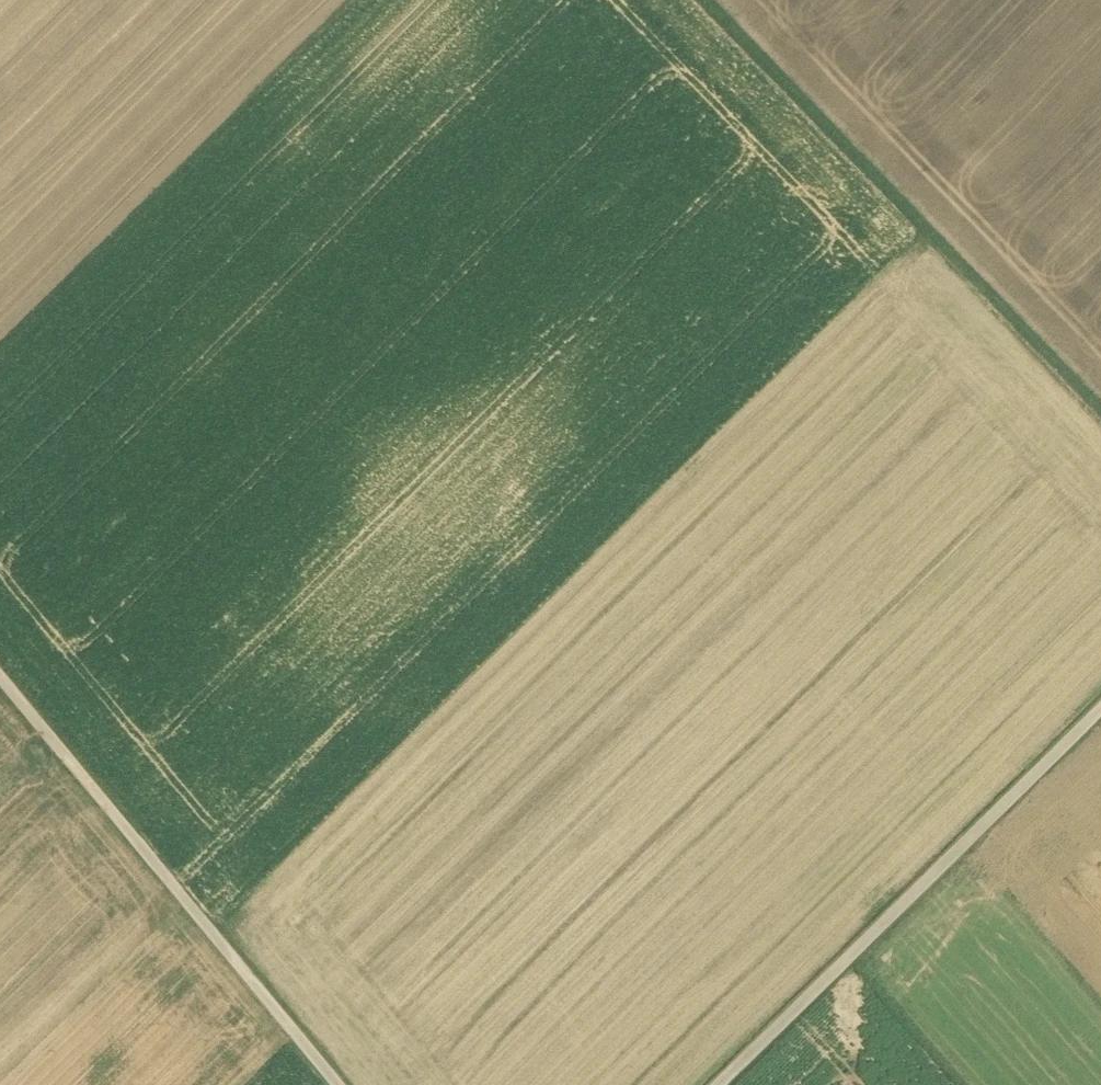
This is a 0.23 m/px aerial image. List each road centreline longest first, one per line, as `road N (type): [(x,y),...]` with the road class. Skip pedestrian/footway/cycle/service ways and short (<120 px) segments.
road 1 (track): [(706,0),(1100,411)]
road 2 (track): [(717,1084),(1100,709)]
road 3 (track): [(340,1084),(0,672)]

